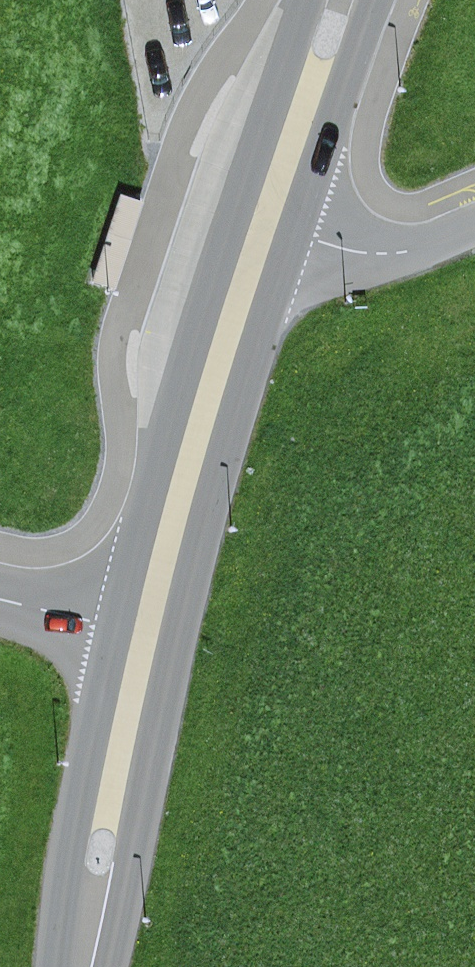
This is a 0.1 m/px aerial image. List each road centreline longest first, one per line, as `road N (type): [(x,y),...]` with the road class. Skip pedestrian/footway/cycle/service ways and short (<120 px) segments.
road 1 (primary): [(146,635),(267,224)]
road 2 (primary): [(82,966),(146,635)]
road 3 (primary): [(267,224),(341,0)]
road 4 (unclassified): [(474,222),(396,253),(337,248),(267,224)]
road 5 (unclassified): [(0,603),(146,635)]

